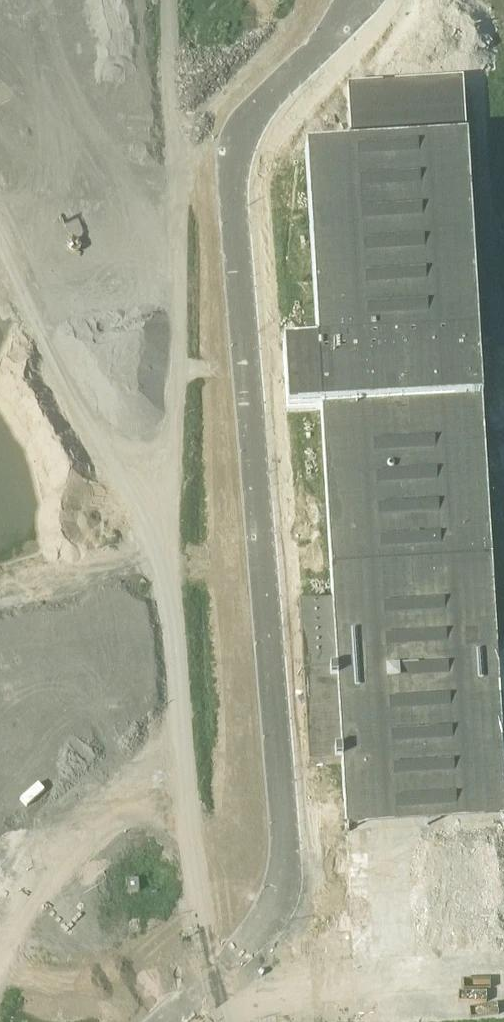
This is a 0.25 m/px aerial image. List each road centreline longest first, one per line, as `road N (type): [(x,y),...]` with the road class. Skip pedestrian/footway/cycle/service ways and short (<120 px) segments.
road 1 (unclassified): [(164,1021),(239,949),(281,876),(248,145),(262,108),(367,0)]
road 2 (track): [(0,958),(43,884),(94,832),(179,773),(172,588),(155,512),(42,334),(0,248)]

